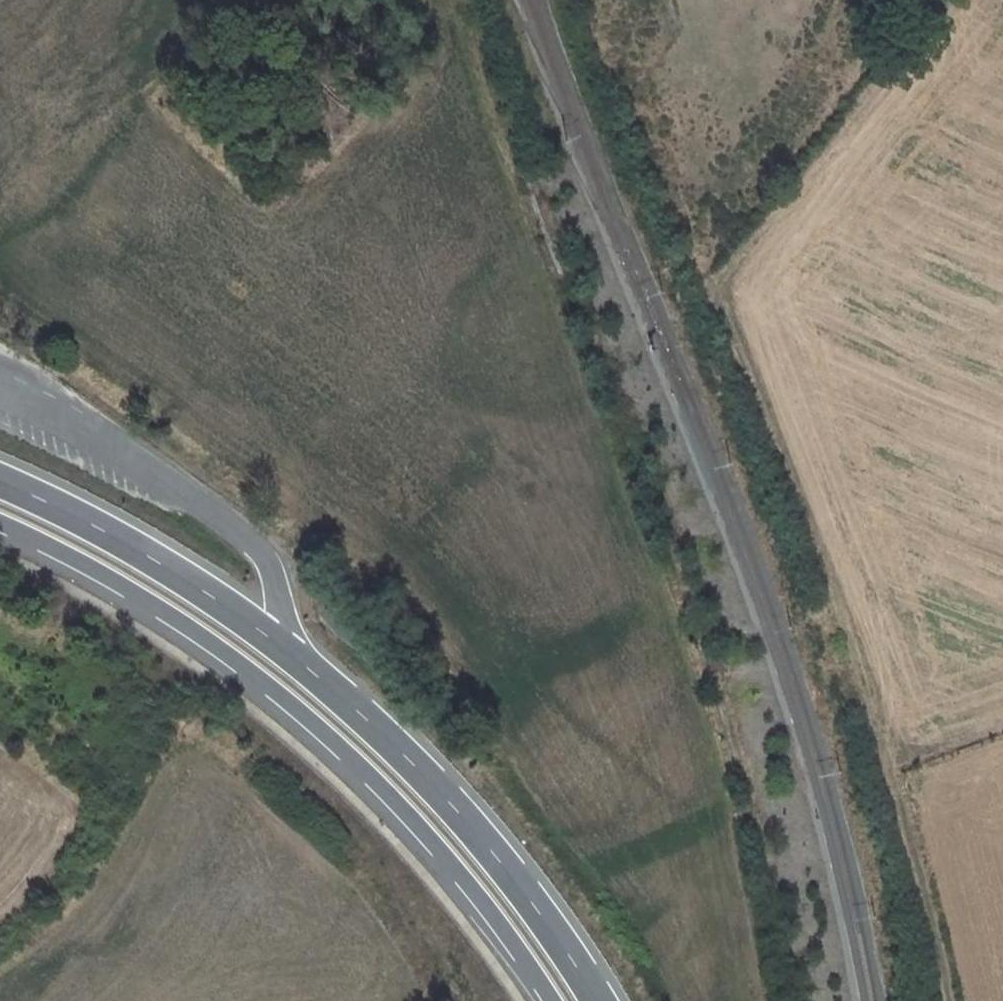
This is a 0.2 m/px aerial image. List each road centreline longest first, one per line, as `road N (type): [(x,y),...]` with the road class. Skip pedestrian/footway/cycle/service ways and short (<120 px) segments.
road 1 (secondary): [(596,1000),(544,919),(424,776),(288,653),(109,534),(0,482)]
road 2 (secondary): [(0,524),(92,572),(256,682),(395,803),(517,949),(549,1000)]

